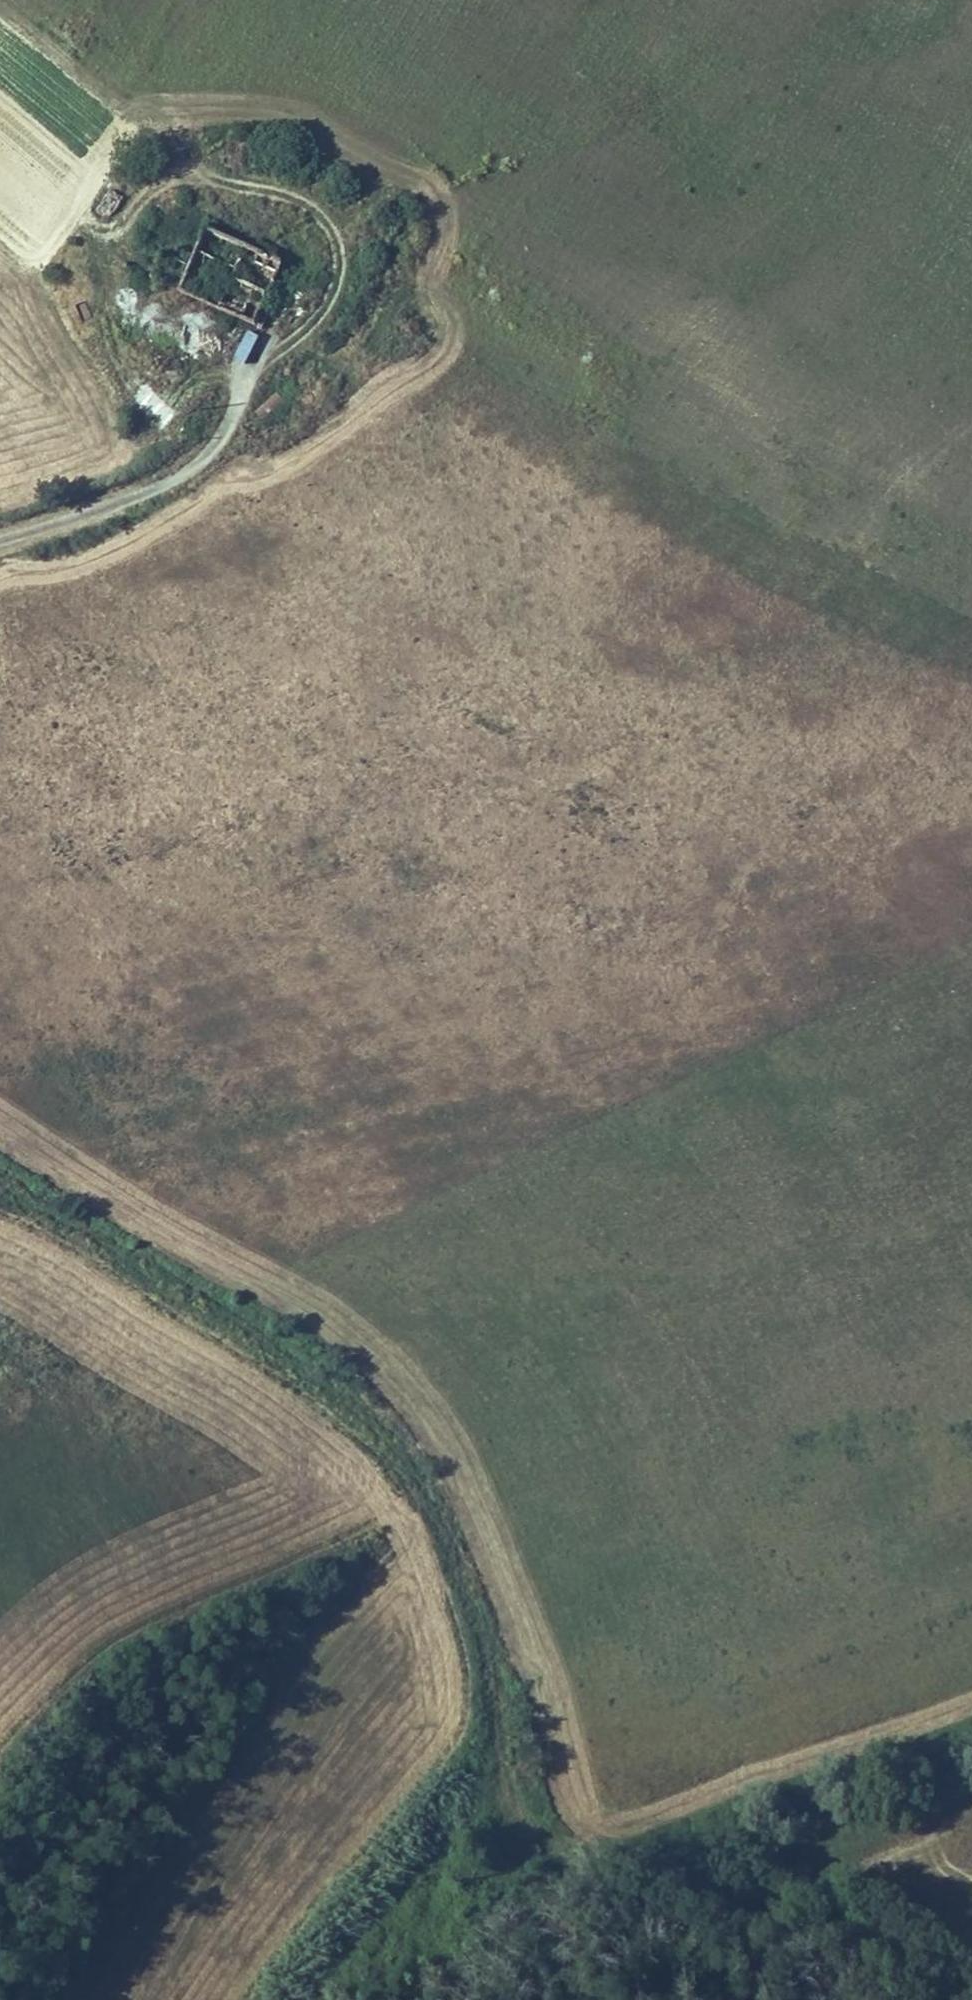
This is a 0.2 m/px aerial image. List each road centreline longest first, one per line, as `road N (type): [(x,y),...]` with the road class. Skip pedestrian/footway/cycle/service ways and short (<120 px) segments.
road 1 (track): [(0,1182),(268,1344),(348,1401),(415,1474),(462,1557),(478,1605),(509,1783),(527,1821),(556,1843)]

